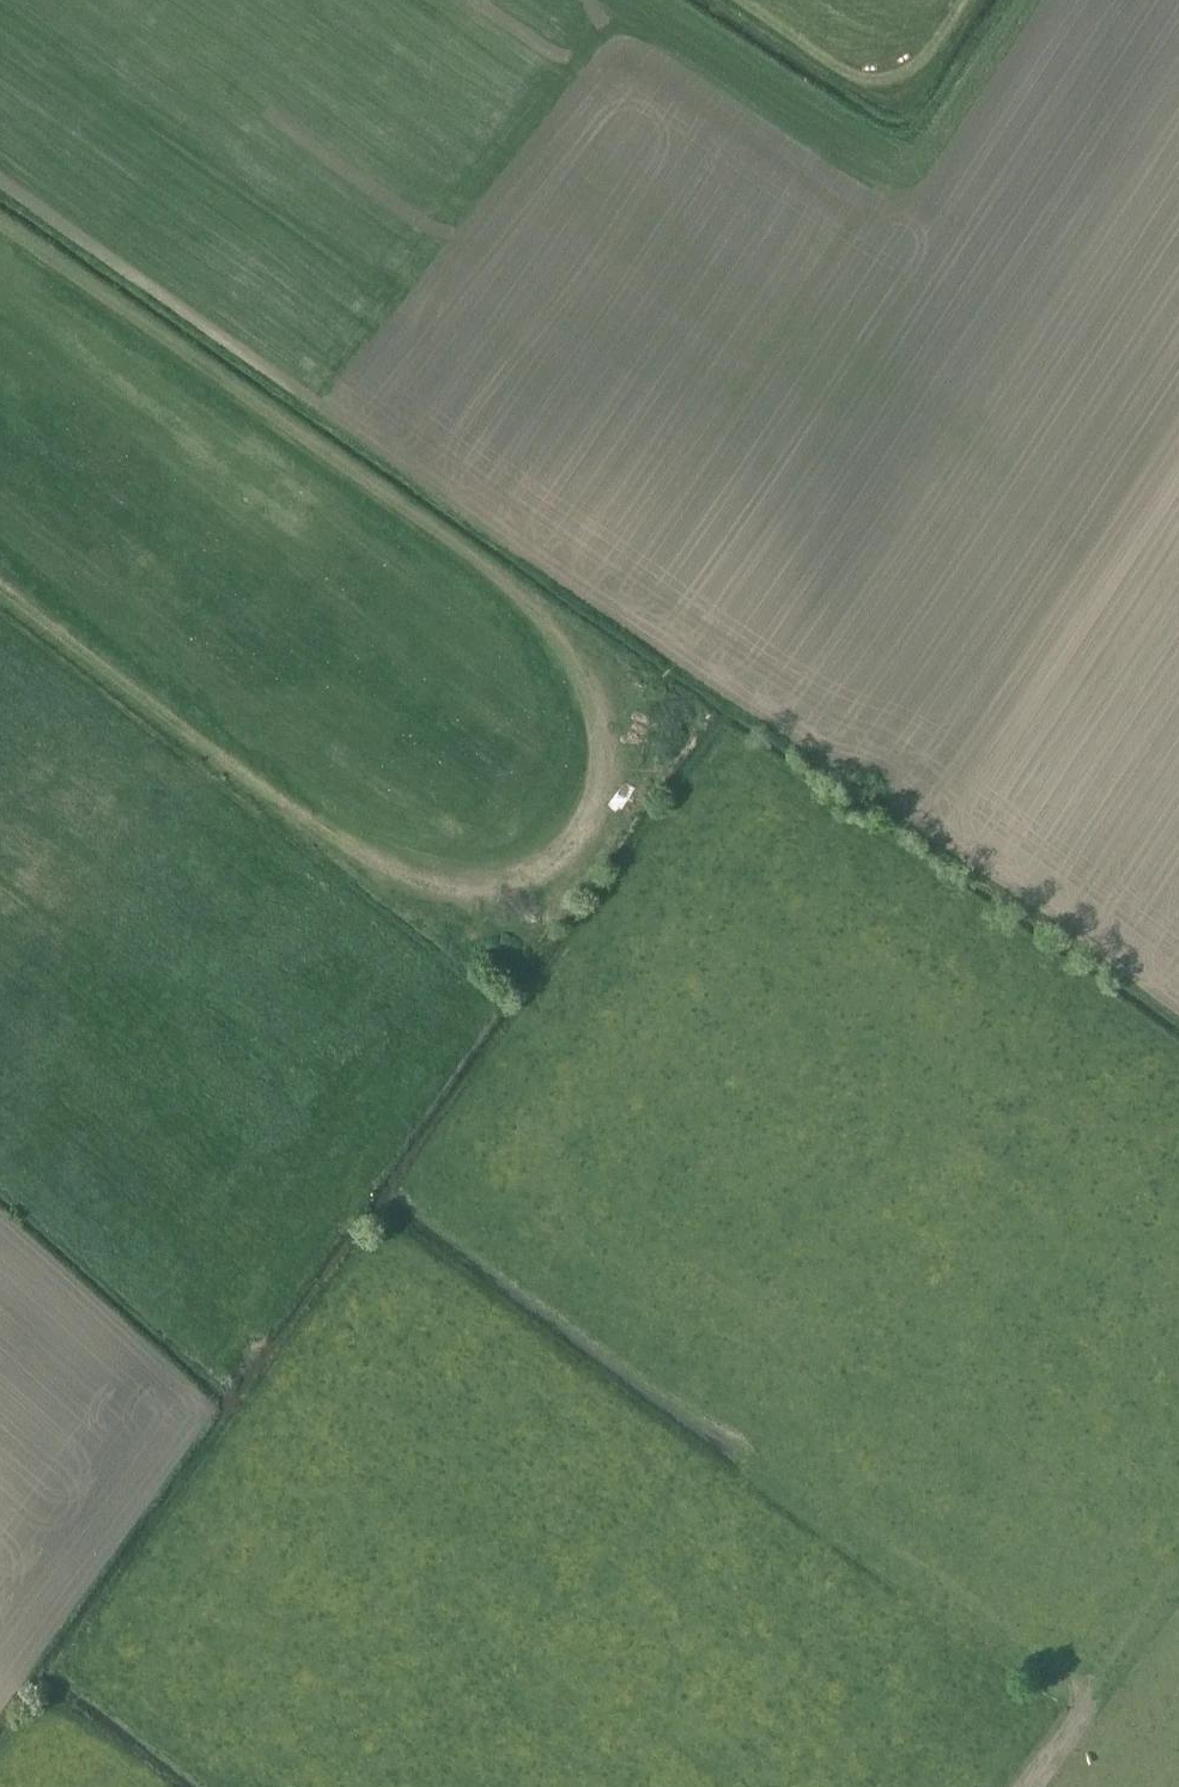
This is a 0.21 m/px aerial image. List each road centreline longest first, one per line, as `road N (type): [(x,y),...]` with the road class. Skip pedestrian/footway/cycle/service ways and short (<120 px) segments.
road 1 (track): [(747,0),(852,70),(883,76),(908,69),(927,52),(960,0)]

